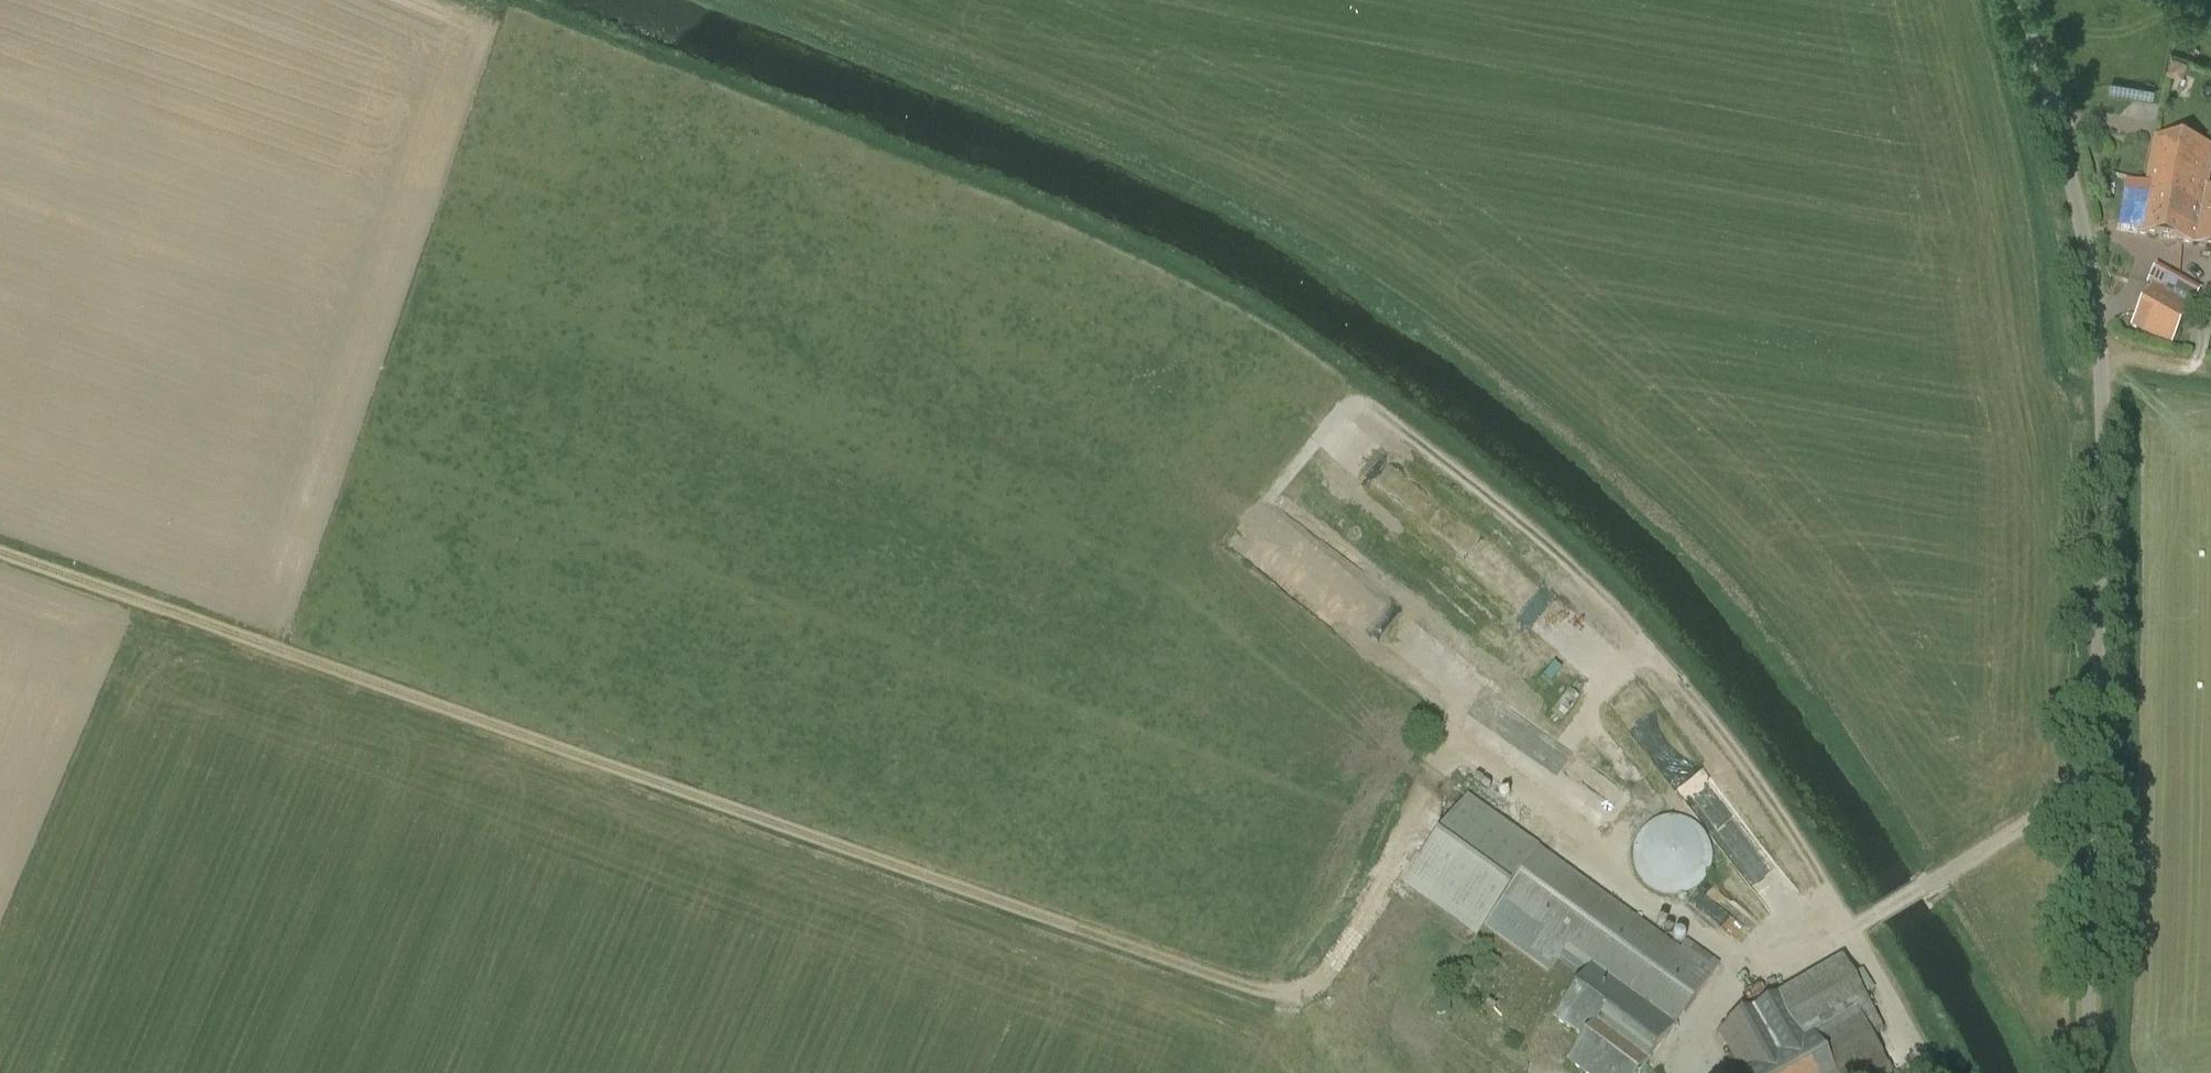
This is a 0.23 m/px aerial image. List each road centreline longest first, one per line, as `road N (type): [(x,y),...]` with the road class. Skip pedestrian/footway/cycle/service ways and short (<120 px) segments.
road 1 (unclassified): [(2091,1072),(2102,360),(2087,243),(2024,0)]

